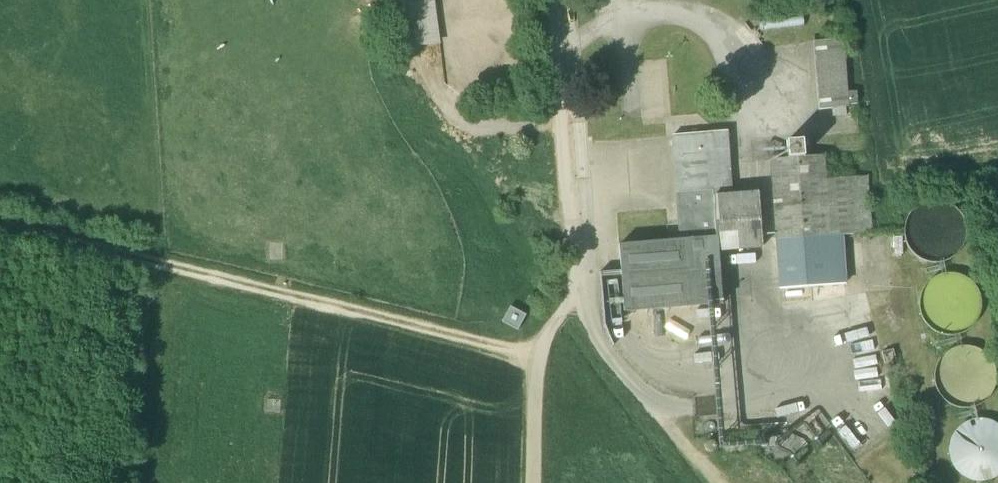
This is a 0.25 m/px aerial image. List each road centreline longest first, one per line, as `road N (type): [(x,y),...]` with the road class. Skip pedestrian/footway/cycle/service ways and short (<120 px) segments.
road 1 (track): [(0,226),(538,352)]
road 2 (track): [(535,482),(538,352),(577,294),(570,235)]
road 3 (track): [(577,294),(616,368),(659,411),(694,409)]

